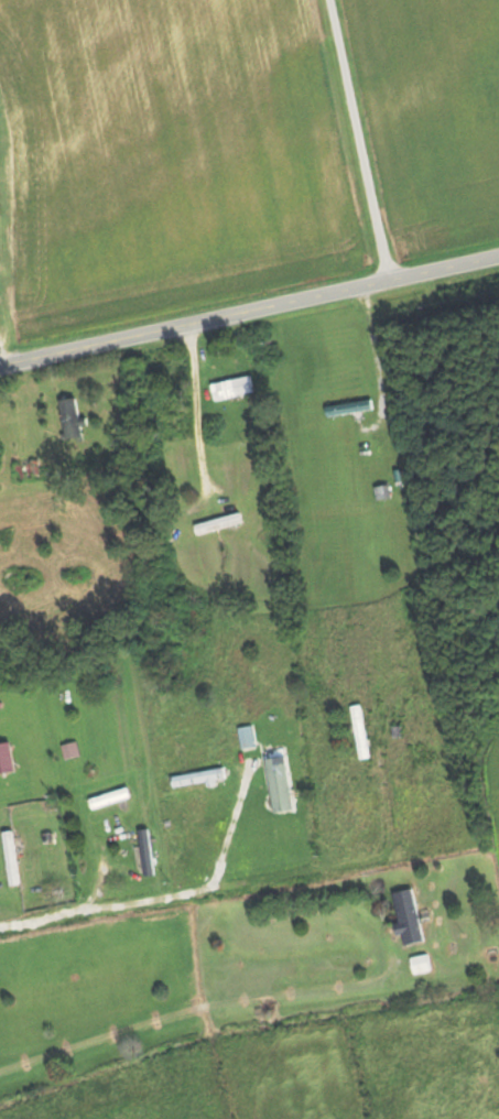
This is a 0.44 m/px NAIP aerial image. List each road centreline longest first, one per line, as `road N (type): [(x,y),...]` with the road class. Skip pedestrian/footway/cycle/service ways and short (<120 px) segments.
road 1 (secondary): [(498,262),(0,371)]
road 2 (residential): [(0,935),(413,848)]
road 3 (residential): [(386,290),(326,0)]

